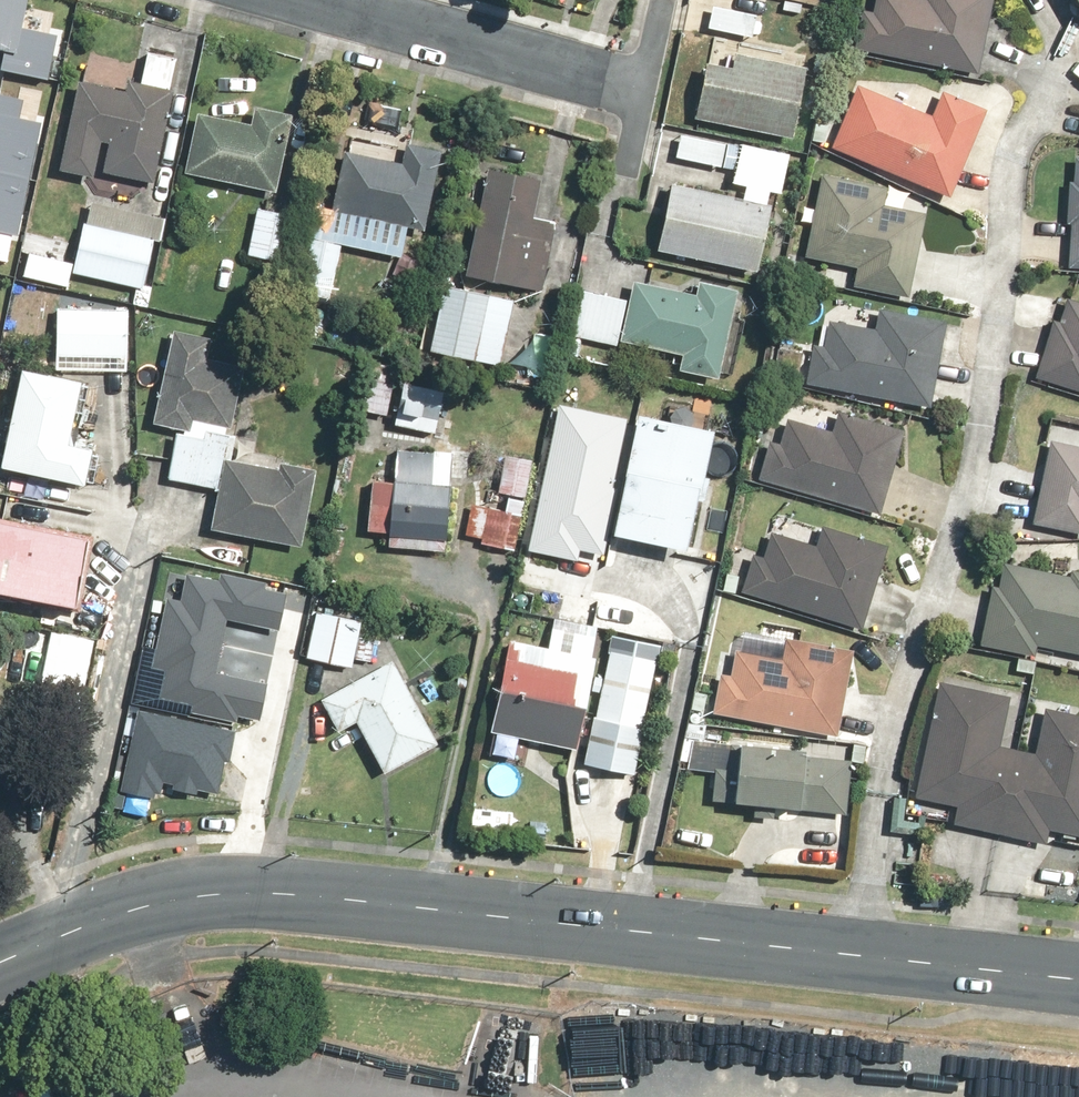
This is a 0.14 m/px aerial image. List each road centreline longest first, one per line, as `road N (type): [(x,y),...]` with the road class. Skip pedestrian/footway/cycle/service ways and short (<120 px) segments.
road 1 (residential): [(1052,68),(1018,149),(981,438),(875,788),(862,960)]
road 2 (secondary): [(862,960),(220,891),(104,919),(0,965)]
road 3 (residential): [(331,0),(635,78)]
road 4 (secondary): [(1078,981),(862,960)]

